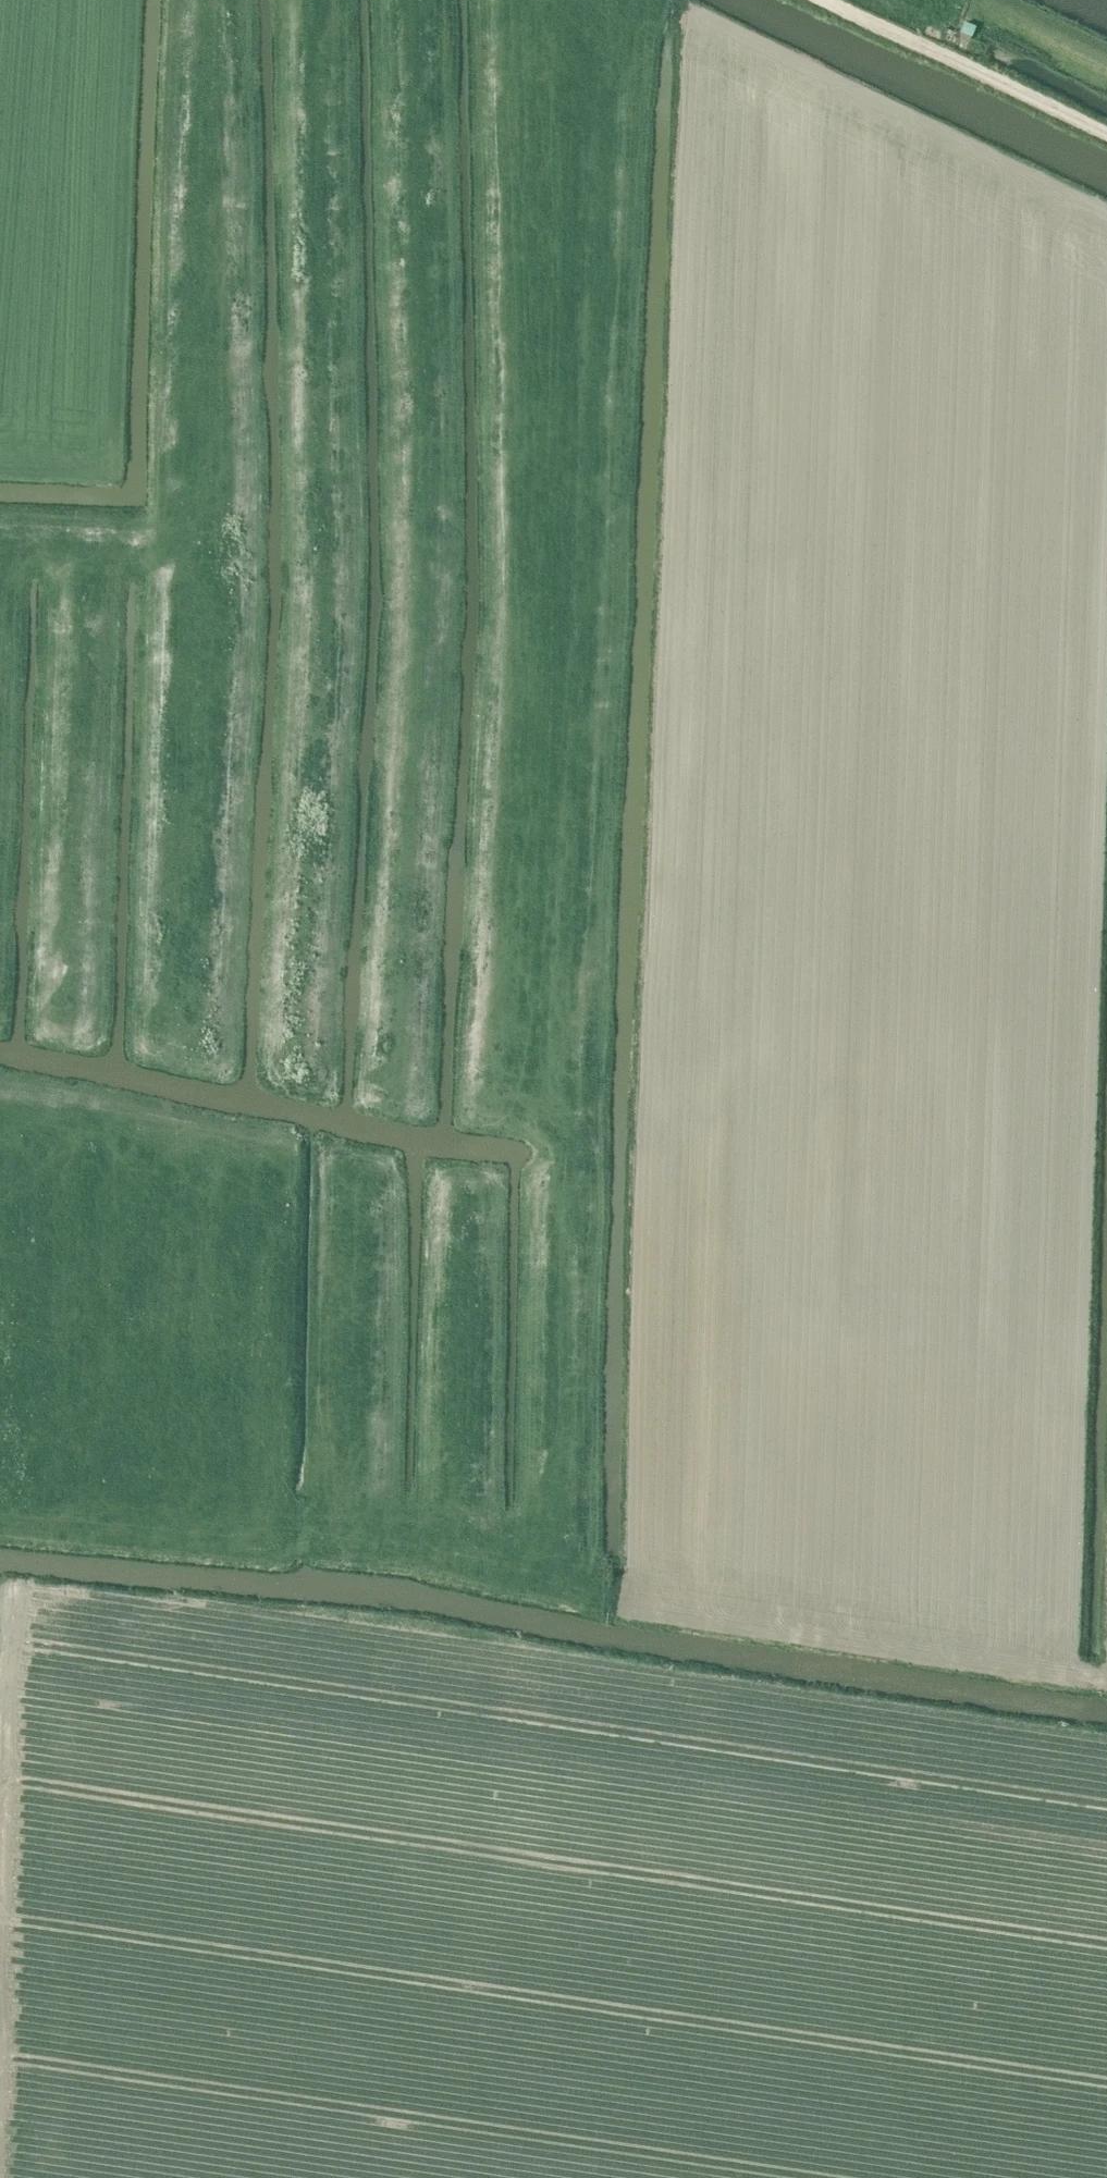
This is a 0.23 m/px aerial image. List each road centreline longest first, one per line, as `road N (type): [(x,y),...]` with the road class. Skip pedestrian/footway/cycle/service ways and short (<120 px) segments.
road 1 (track): [(838,0),(1106,134)]

